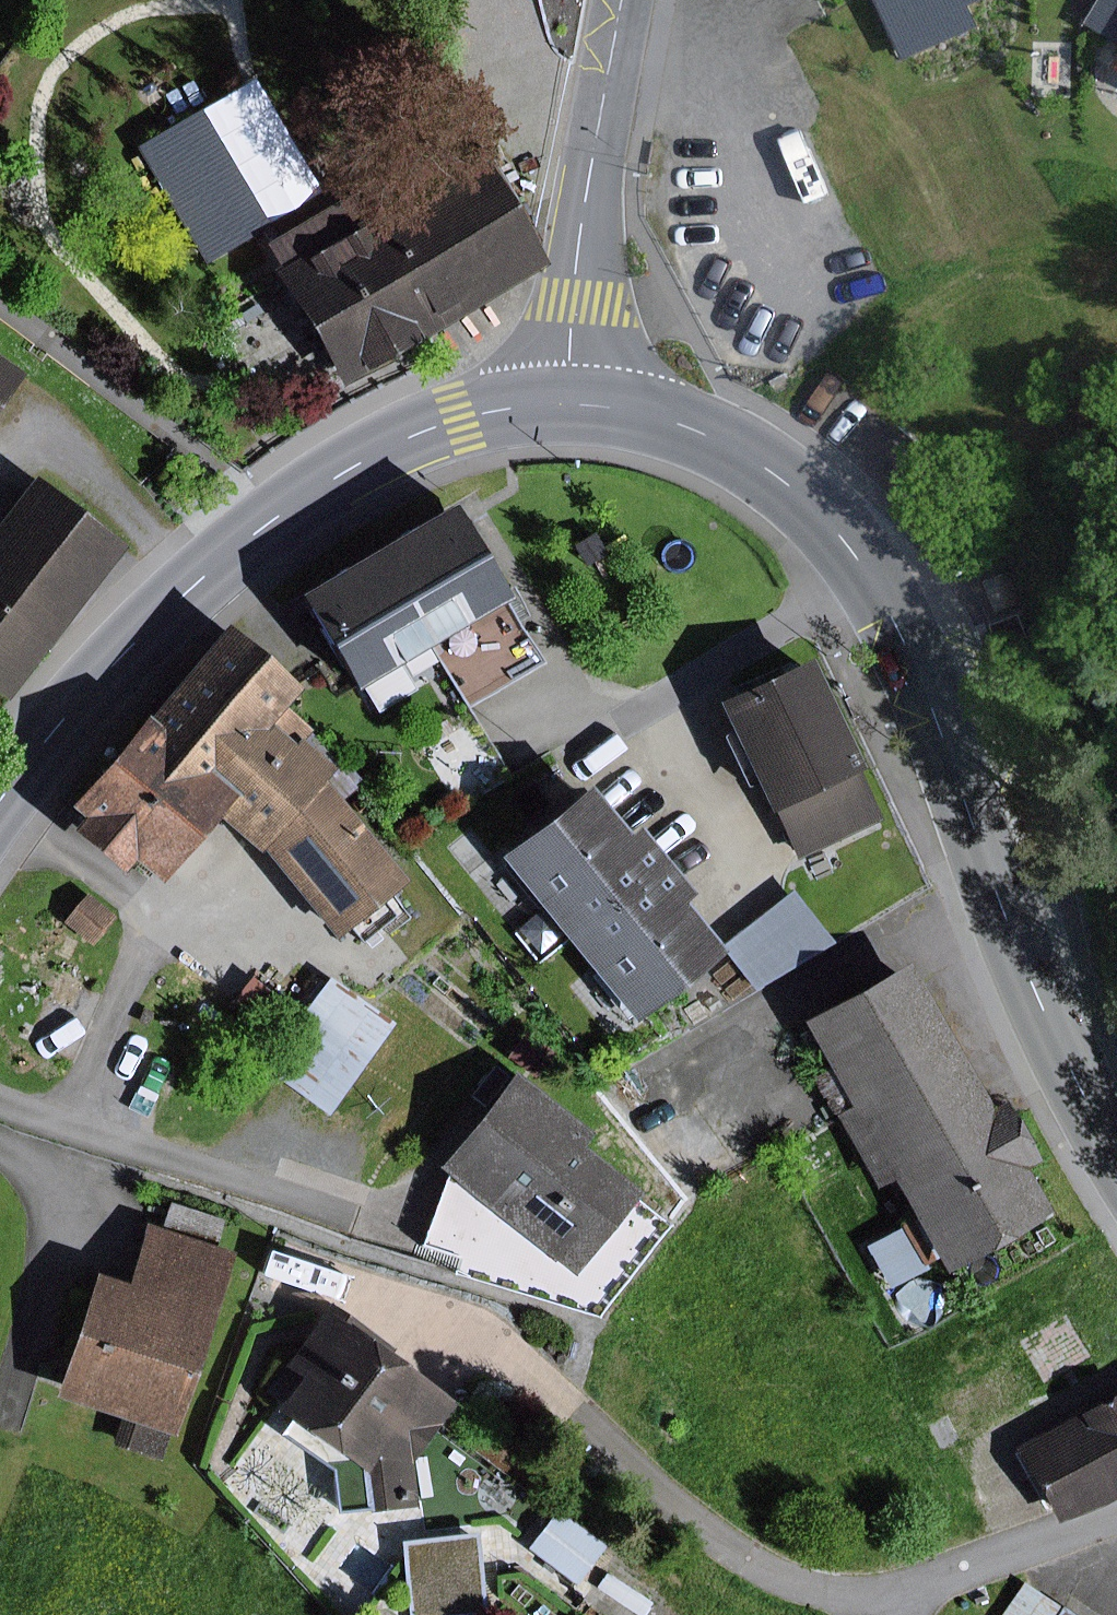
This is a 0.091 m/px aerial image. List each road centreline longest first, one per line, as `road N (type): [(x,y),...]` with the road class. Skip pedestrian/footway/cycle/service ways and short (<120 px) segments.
road 1 (secondary): [(568,403),(666,416),(719,438),(830,520),(877,583),(937,714),(1044,1011),(1116,1153)]
road 2 (secondary): [(0,799),(125,653),(244,542),(310,494),(379,451),(458,417),(568,403)]
road 3 (residential): [(1116,1527),(1025,1567),(920,1591),(862,1596),(802,1584),(567,1396)]
road 4 (tertiary): [(568,403),(586,191),(622,0)]

